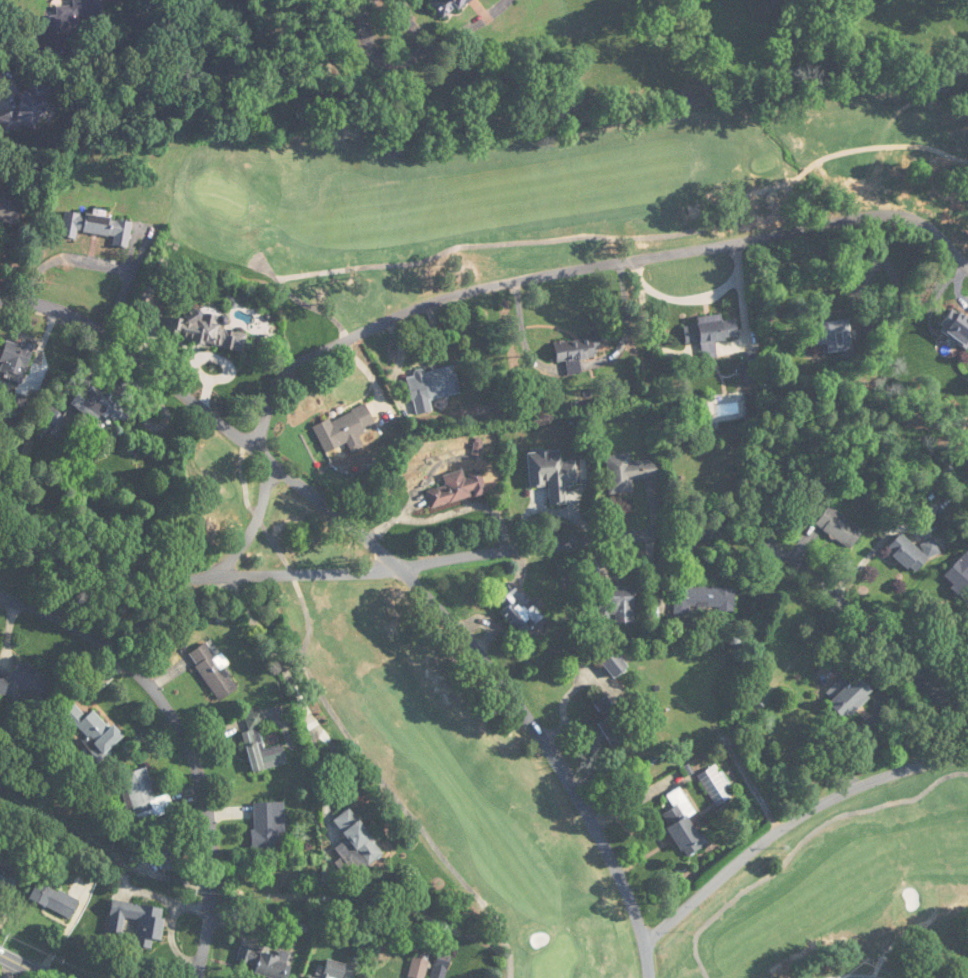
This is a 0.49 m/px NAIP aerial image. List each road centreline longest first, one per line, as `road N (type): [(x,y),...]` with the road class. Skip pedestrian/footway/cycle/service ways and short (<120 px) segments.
road 1 (residential): [(967,729),(808,571),(765,545),(717,532),(665,530),(295,574),(166,576),(55,557),(0,558)]
road 2 (residential): [(0,298),(47,304),(103,330),(419,584),(565,774),(634,911),(650,977)]
road 3 (residential): [(967,267),(932,227),(883,214),(466,292),(305,359),(273,390),(252,446)]
road 4 (residential): [(198,977),(213,867),(202,777),(190,747),(135,668),(46,612),(0,595)]
road 5 (residential): [(644,943),(819,804),(967,753)]
road 6 (residential): [(274,465),(250,533),(214,576)]

